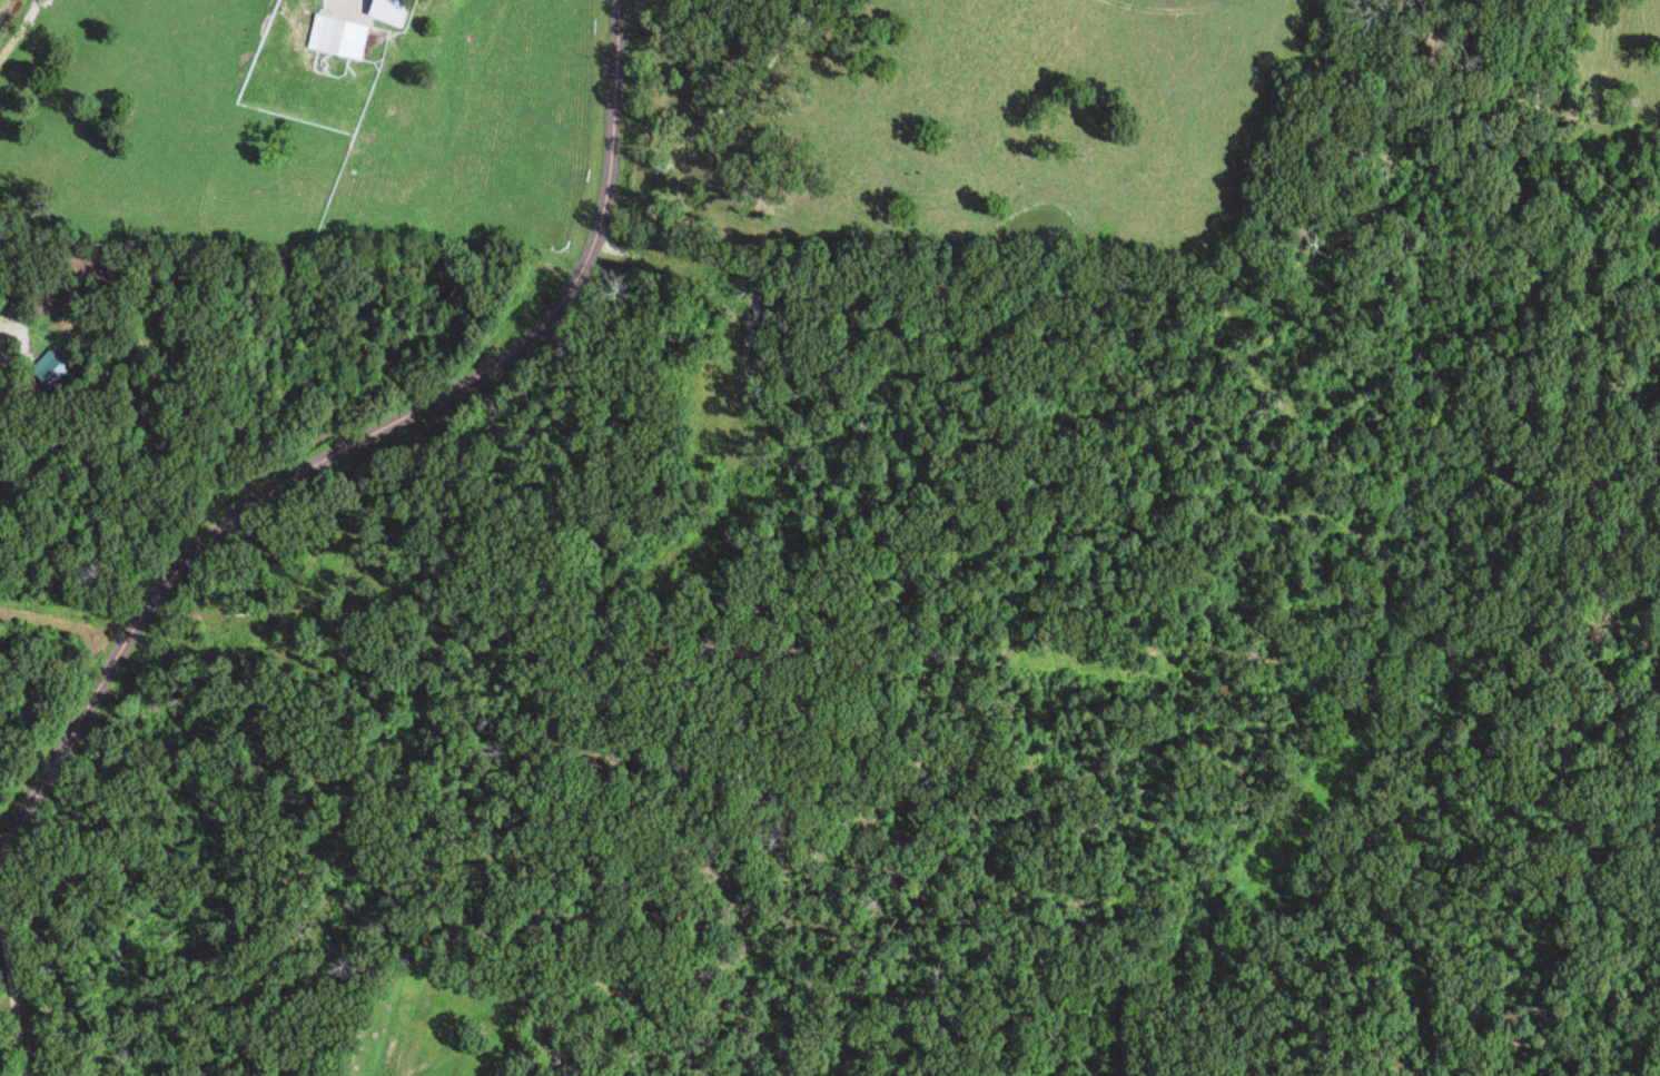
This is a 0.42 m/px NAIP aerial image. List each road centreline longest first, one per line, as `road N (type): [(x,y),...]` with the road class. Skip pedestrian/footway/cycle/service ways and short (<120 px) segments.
road 1 (tertiary): [(0,855),(137,620),(195,546),(513,356),(562,309),(609,201),(620,0)]

